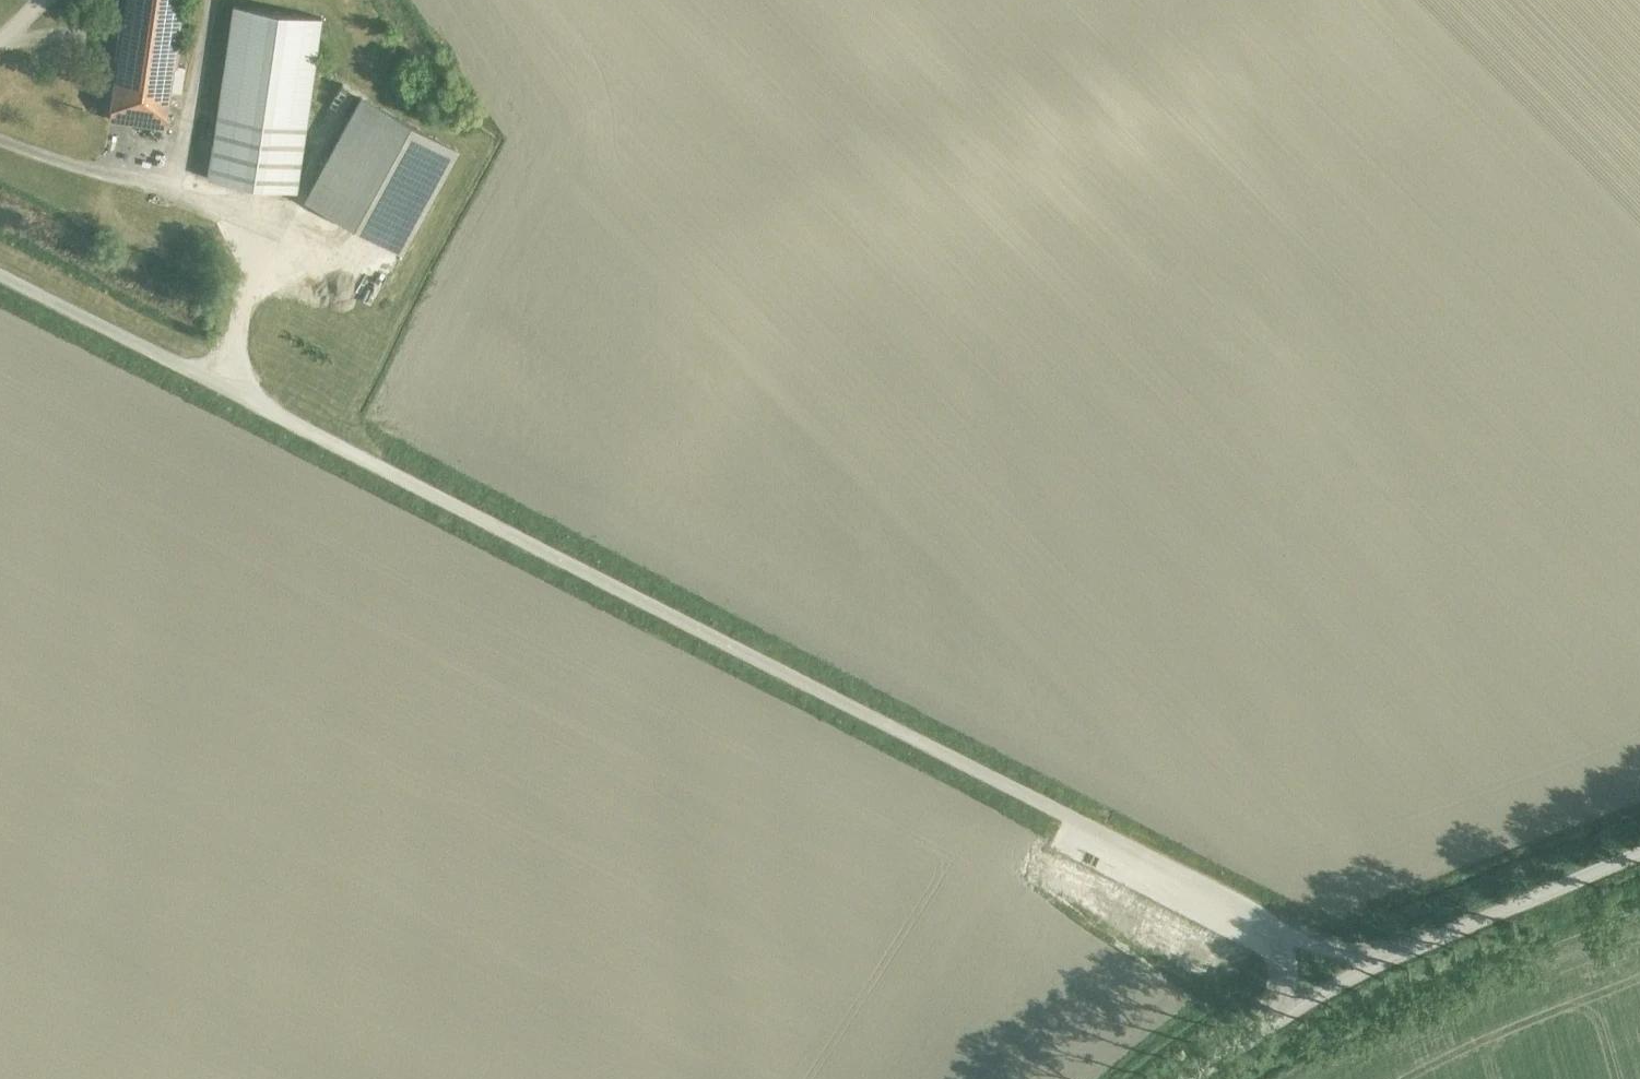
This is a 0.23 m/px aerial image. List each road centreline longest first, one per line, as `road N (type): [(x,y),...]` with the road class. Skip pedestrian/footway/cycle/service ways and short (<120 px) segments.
road 1 (residential): [(1270,927),(1064,814),(0,275)]
road 2 (unclassified): [(1396,955),(1639,852)]
road 3 (residential): [(1396,955),(1346,955),(1270,927)]
road 4 (unclassified): [(1280,1015),(1396,955)]

